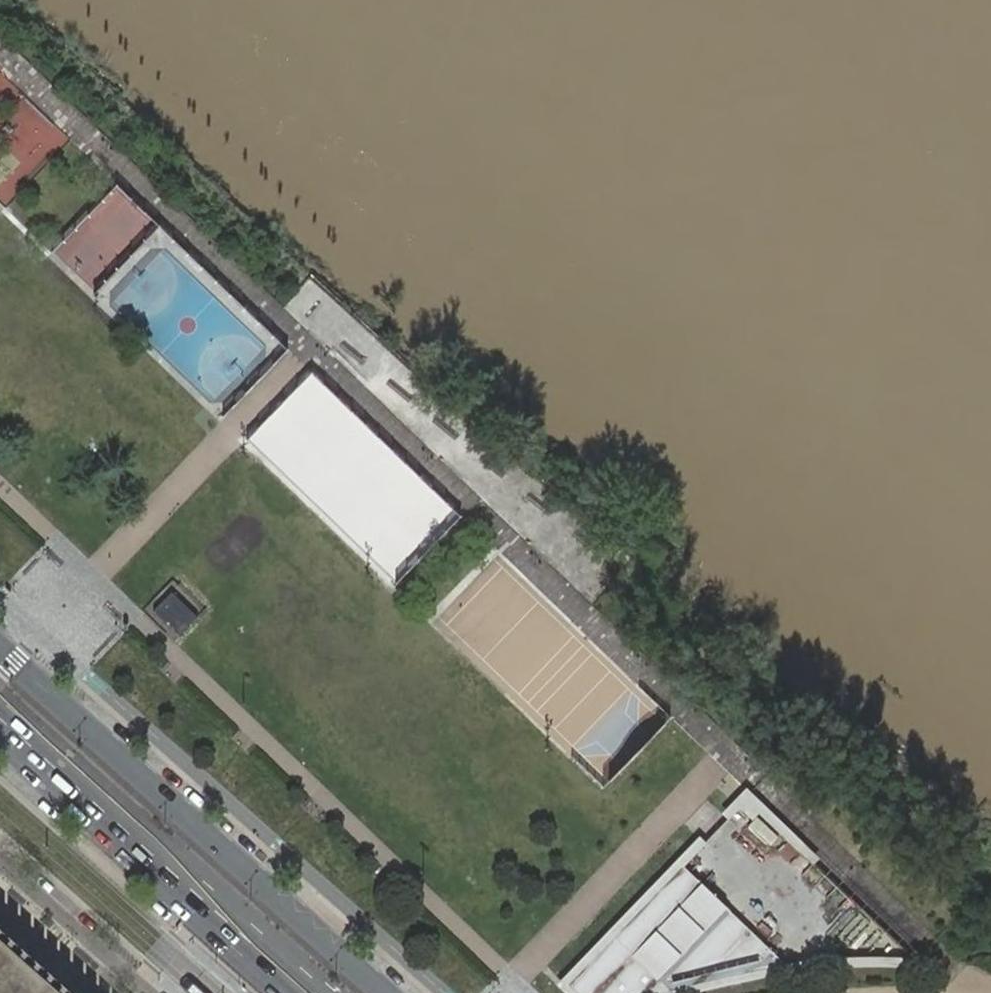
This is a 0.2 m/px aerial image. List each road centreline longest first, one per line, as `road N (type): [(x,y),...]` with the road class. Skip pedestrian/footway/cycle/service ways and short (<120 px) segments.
road 1 (secondary): [(385,992),(0,650)]
road 2 (unknown): [(0,722),(69,761),(331,992)]
road 3 (secondary): [(0,734),(283,992)]
road 4 (residential): [(146,992),(0,863)]

